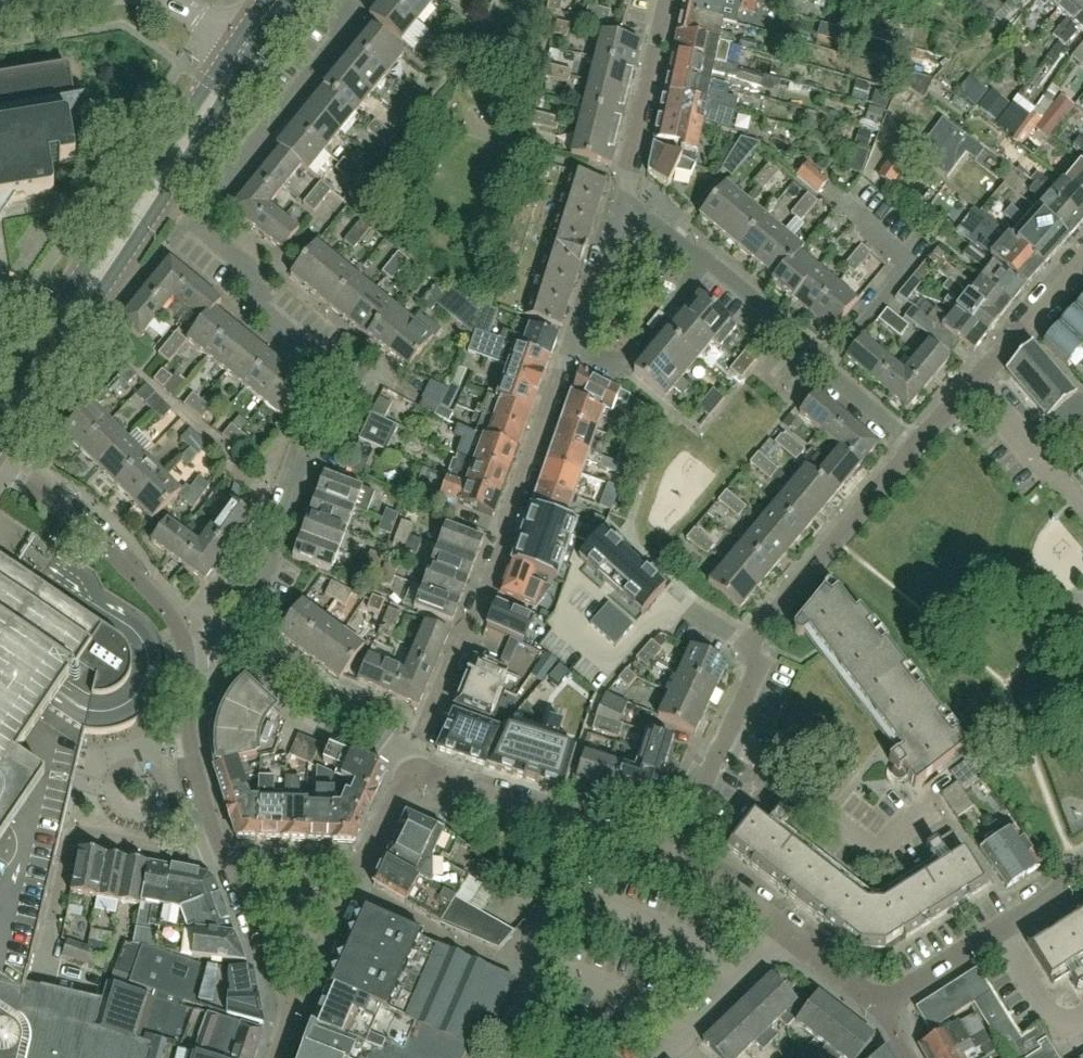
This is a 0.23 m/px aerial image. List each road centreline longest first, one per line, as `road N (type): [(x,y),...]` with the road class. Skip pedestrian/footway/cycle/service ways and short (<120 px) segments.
road 1 (residential): [(346,0),(339,38),(207,205),(208,234),(257,274),(259,307),(339,373),(341,404),(316,434),(258,596),(248,656)]
road 2 (residential): [(663,860),(759,669),(749,648),(917,448)]
road 3 (residential): [(410,763),(508,535),(506,517),(561,369),(579,350)]
road 4 (secondary): [(0,441),(224,101),(235,83),(233,64)]
road 5 (secondary): [(233,64),(217,71),(0,399)]
road 6 (residential): [(221,848),(73,835),(44,965),(97,990)]
road 7 (residential): [(917,448),(706,263)]
road 8 (residential): [(663,860),(410,763)]
road 9 (residential): [(0,468),(90,530),(169,613),(187,655)]
road 10 (residential): [(627,204),(670,0)]
road 11 (residential): [(187,655),(190,765),(221,848)]
road 12 (residential): [(410,763),(285,673),(248,656)]
road 13 (residential): [(656,1057),(788,937)]
road 14 (residential): [(579,350),(619,362),(706,263)]
road 15 (residential): [(1082,447),(1051,473),(976,377)]
road 16 (residential): [(1082,259),(976,377)]
road 17 (residential): [(579,350),(627,204)]
road 18 (residential): [(298,1000),(231,867)]
road 19 (residential): [(788,937),(663,860)]
road 20 (residential): [(298,1000),(359,868)]
road 21 (residential): [(993,936),(1044,1016),(1060,1026),(1082,1014)]
road 22 (residential): [(877,1007),(993,936)]
road 23 (residential): [(359,868),(231,867)]

